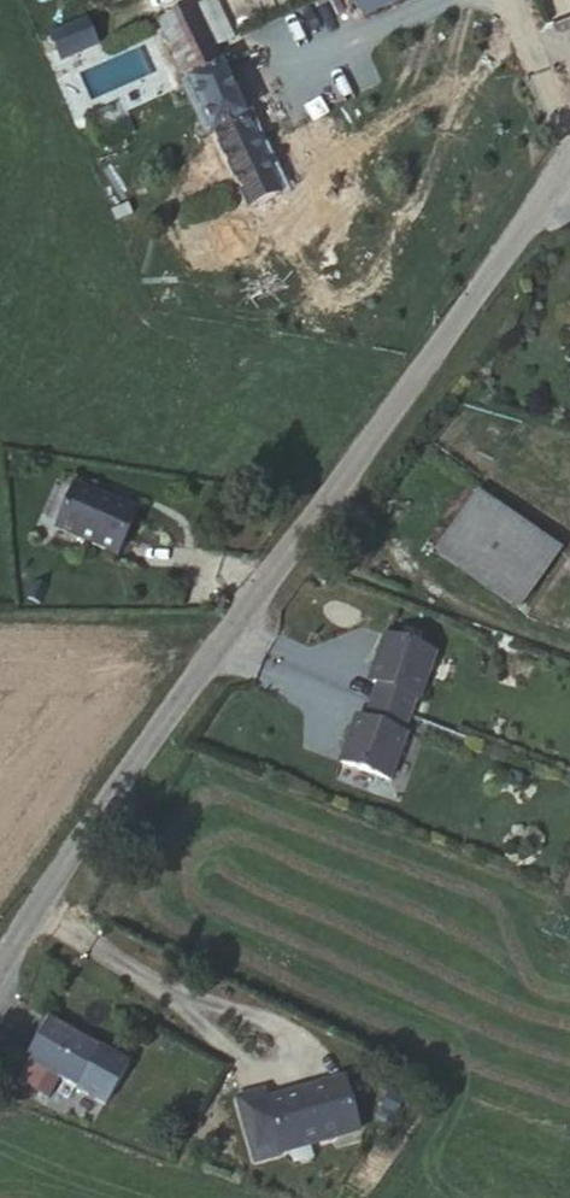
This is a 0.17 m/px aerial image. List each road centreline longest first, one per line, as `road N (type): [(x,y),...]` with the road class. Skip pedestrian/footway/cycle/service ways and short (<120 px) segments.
road 1 (tertiary): [(542,203),(489,290),(88,828),(0,970)]

